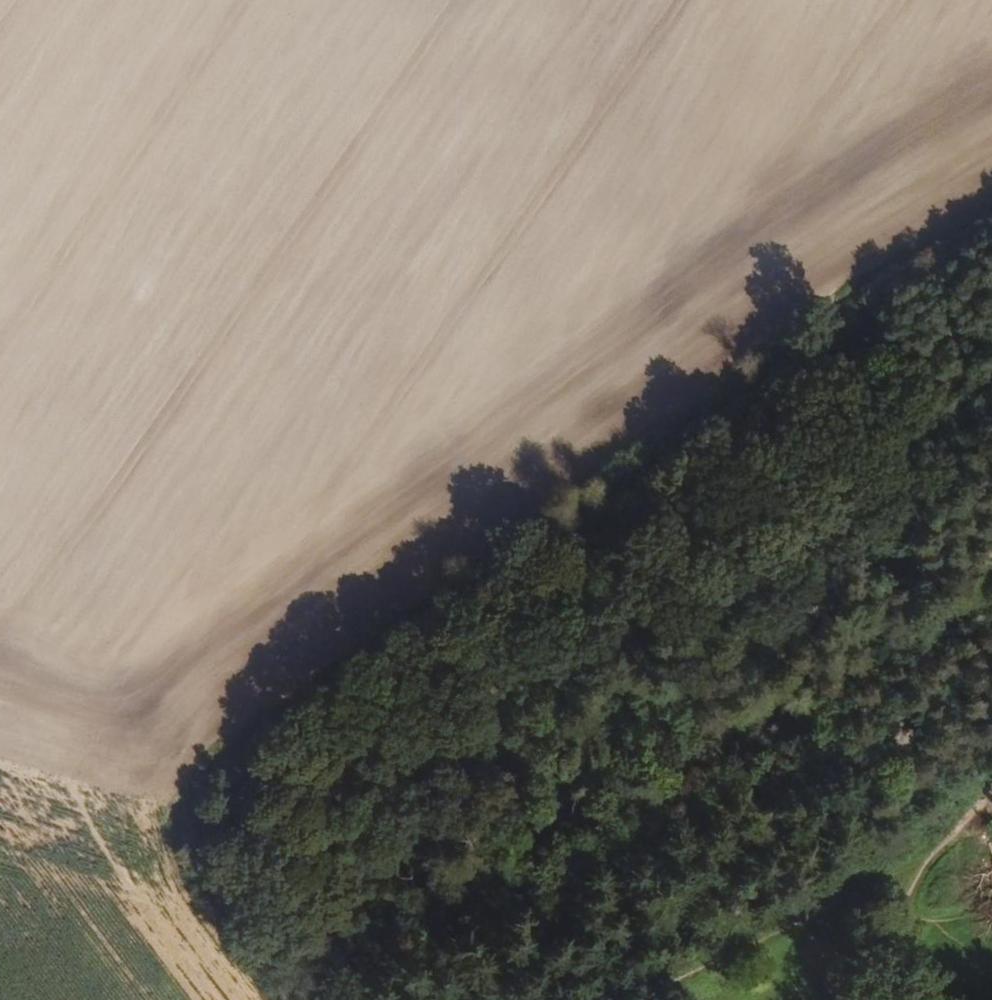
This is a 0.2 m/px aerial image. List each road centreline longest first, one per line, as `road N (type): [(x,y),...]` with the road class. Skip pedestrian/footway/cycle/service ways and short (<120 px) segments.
road 1 (track): [(200,796),(214,771),(656,456),(879,276),(991,201)]
road 2 (track): [(637,999),(918,869)]

